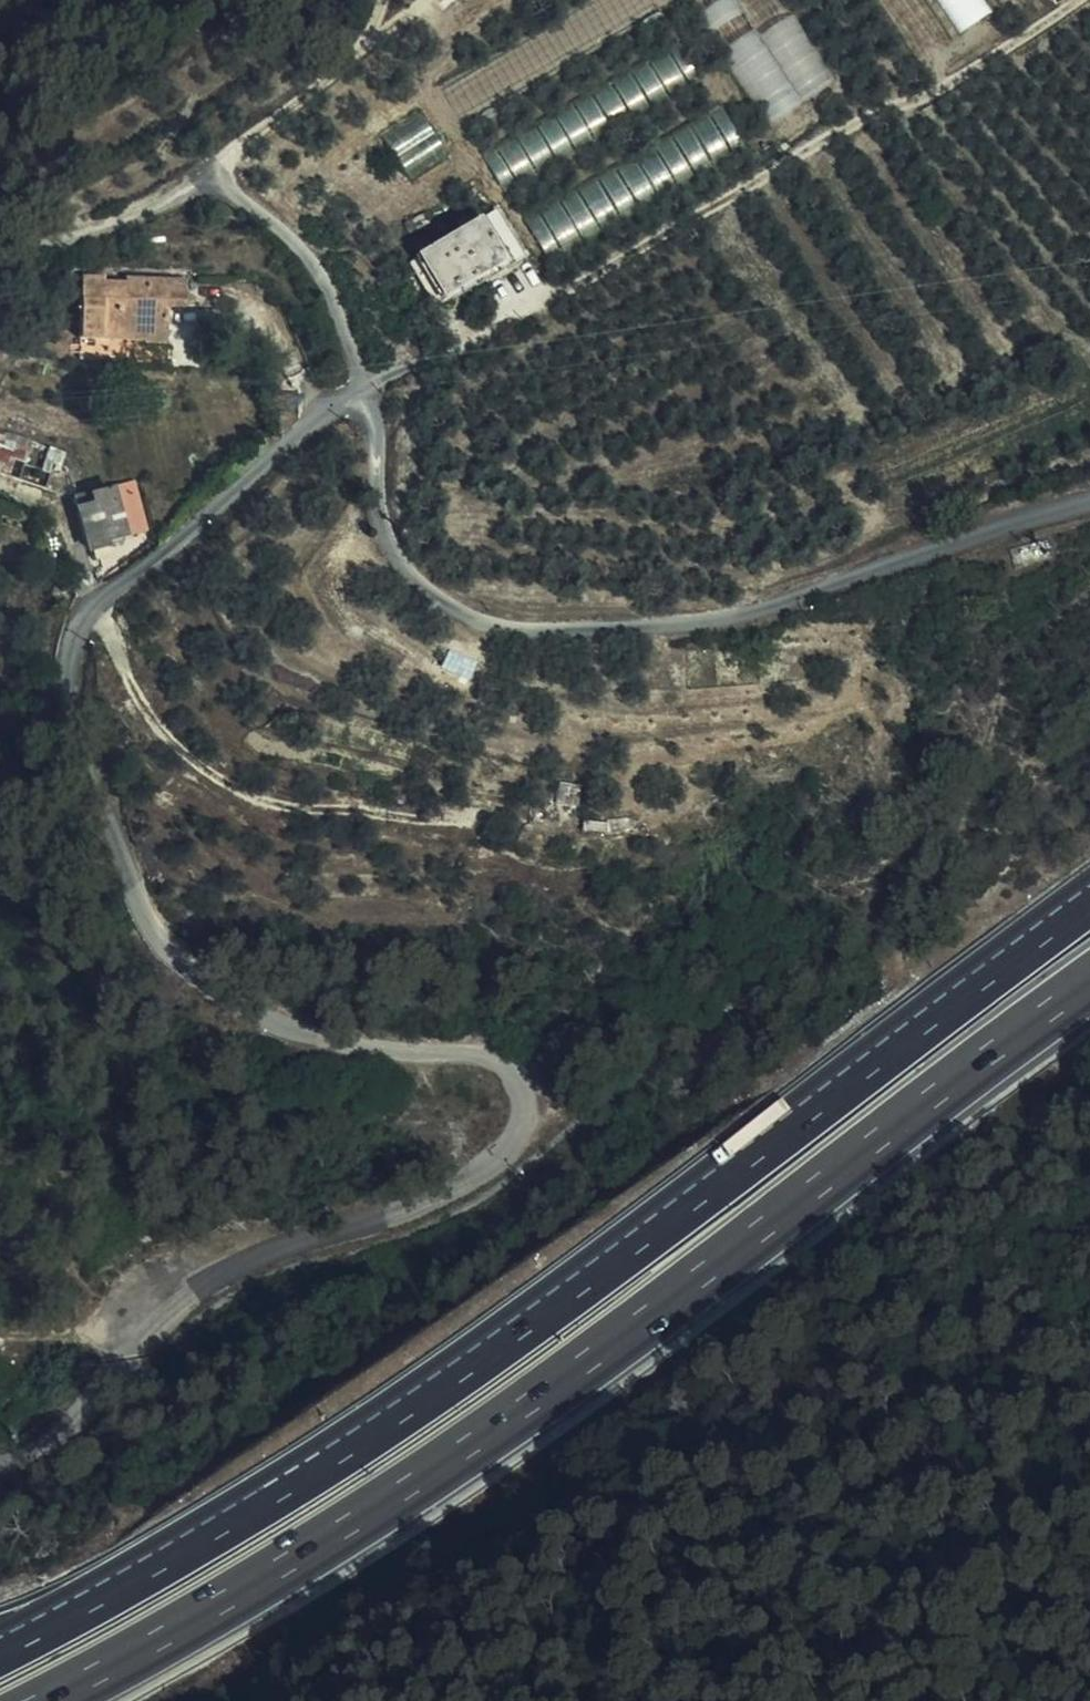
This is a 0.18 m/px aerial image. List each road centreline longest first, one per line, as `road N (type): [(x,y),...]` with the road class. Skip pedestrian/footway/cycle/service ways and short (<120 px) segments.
road 1 (residential): [(367,387),(327,412),(92,608),(72,660),(73,715),(117,811),(160,935),(221,1003),(292,1031),(488,1054),(517,1073),(525,1113),(514,1144),(447,1193),(234,1267),(171,1312),(80,1418),(35,1451),(0,1460)]
road 2 (motorway): [(1089,904),(601,1267),(315,1467),(158,1568),(0,1653)]
road 3 (motorway): [(48,1700),(401,1492),(648,1319),(1089,981)]
road 4 (residential): [(1089,508),(689,623),(551,631),(485,620),(431,592),(395,552),(367,387)]
road 5 (track): [(367,387),(1039,31),(1076,0)]
road 6 (unclassified): [(367,387),(330,285),(298,241),(252,204),(213,187),(0,257)]
road 7 (track): [(213,187),(230,151),(411,0)]
road 8 (track): [(171,1312),(0,1342)]

